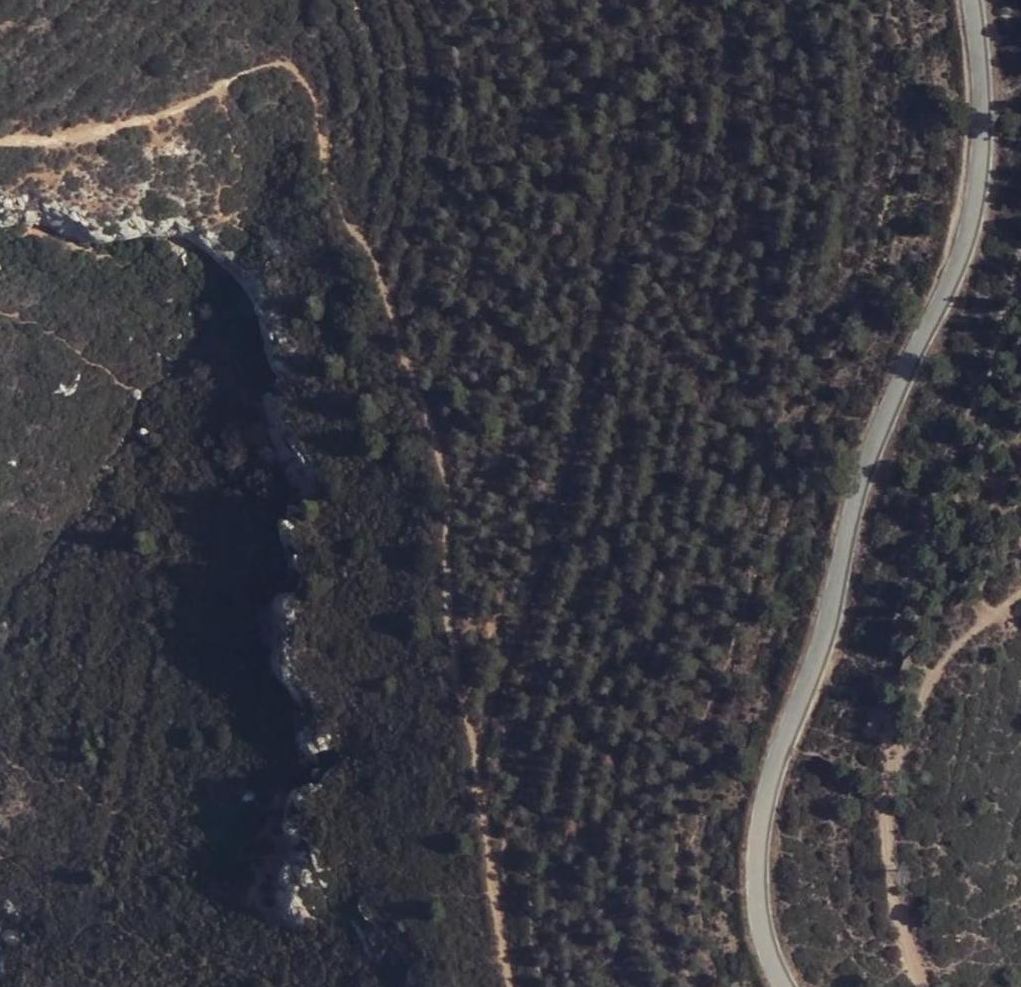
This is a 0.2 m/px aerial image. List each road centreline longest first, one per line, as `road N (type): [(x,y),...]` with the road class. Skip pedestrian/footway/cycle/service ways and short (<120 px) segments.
road 1 (unclassified): [(786,986),(768,953),(757,897),(765,802),(828,627),(865,473),(969,226),(982,116),(972,0)]

